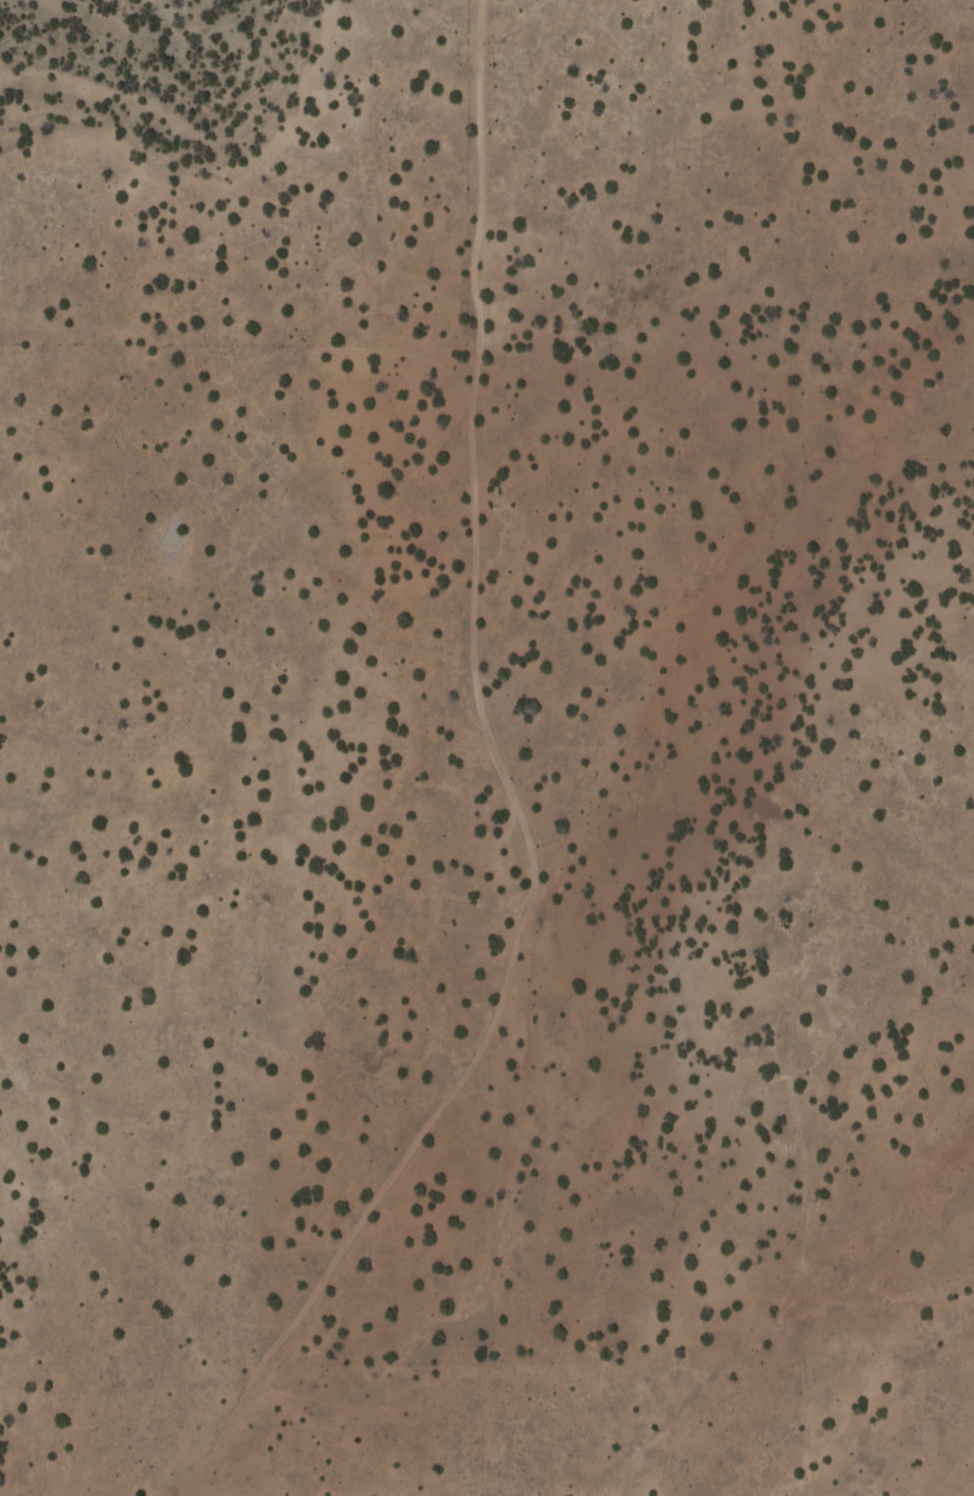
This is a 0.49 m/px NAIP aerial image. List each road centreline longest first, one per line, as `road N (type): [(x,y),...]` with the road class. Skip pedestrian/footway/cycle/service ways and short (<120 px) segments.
road 1 (track): [(482,0),(471,639),(486,735),(535,885),(493,1026),(216,1444)]

